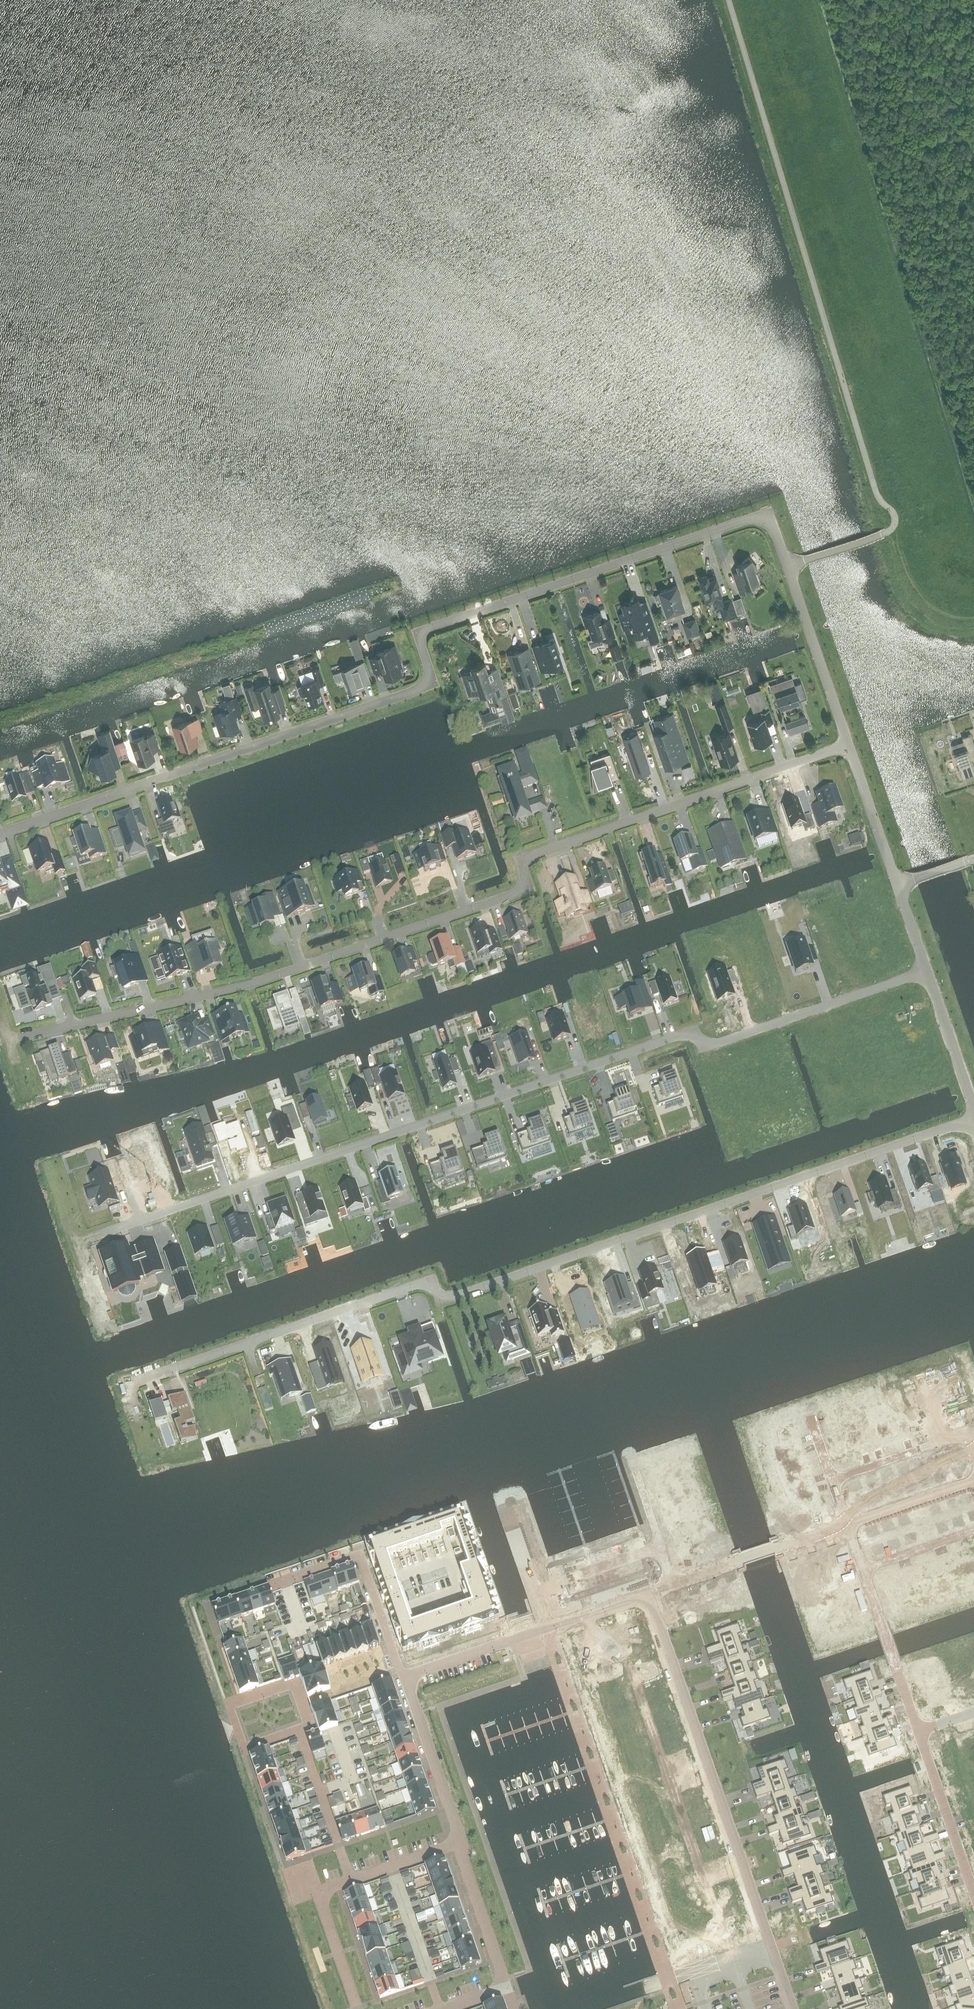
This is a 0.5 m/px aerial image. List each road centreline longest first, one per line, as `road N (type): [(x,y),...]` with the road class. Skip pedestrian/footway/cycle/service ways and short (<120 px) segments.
road 1 (residential): [(0,833),(422,688),(431,674),(422,646),(427,630),(743,521),(767,520),(788,567)]
road 2 (residential): [(848,744),(530,854),(516,893),(258,982),(20,1037)]
road 3 (residential): [(926,971),(710,1046),(681,1035),(91,1236)]
road 4 (residential): [(973,1120),(454,1297),(410,1287),(141,1381)]
road 5 (residential): [(770,1945),(648,1593)]
road 6 (residential): [(458,1842),(315,1891),(357,2008)]
road 7 (unclassified): [(648,1593),(406,1677)]
road 8 (residential): [(648,1593),(847,1523)]
road 9 (residential): [(406,1677),(358,1556),(284,1583)]
road 10 (tertiary): [(788,567),(848,744)]
road 11 (residential): [(973,1897),(918,1731)]
road 12 (residential): [(406,1677),(458,1842)]
road 13 (residential): [(918,1731),(864,1569)]
road 14 (residential): [(973,1459),(962,1436),(832,1480)]
road 15 (residential): [(458,1842),(507,1988)]
road 16 (tertiary): [(848,744),(897,886)]
road 17 (tertiary): [(926,971),(973,1113)]
road 18 (residential): [(847,1523),(973,1480)]

